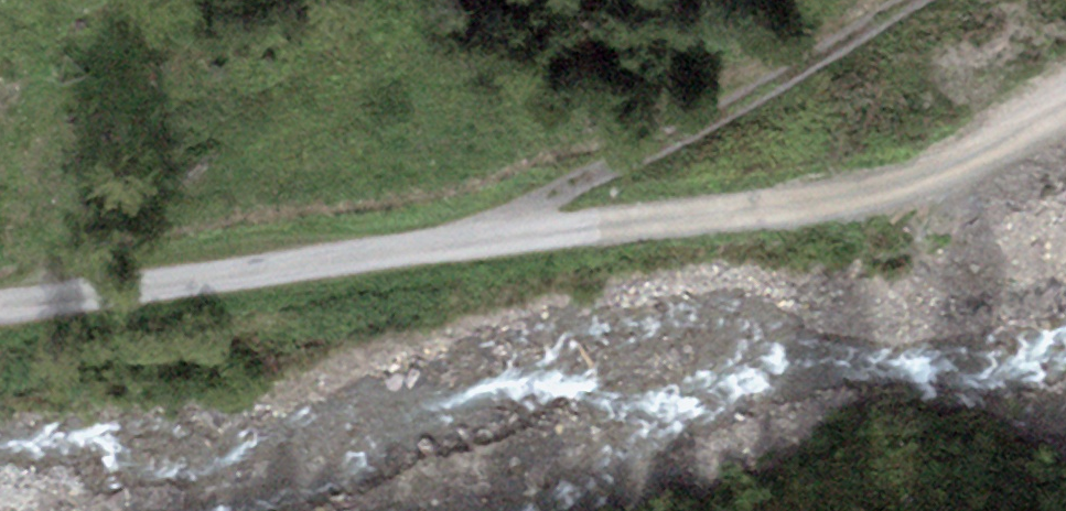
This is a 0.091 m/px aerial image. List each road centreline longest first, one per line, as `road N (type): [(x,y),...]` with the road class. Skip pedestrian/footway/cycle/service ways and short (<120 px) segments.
road 1 (unclassified): [(0,293),(906,189),(1065,111)]
road 2 (track): [(435,244),(706,124),(915,0)]

